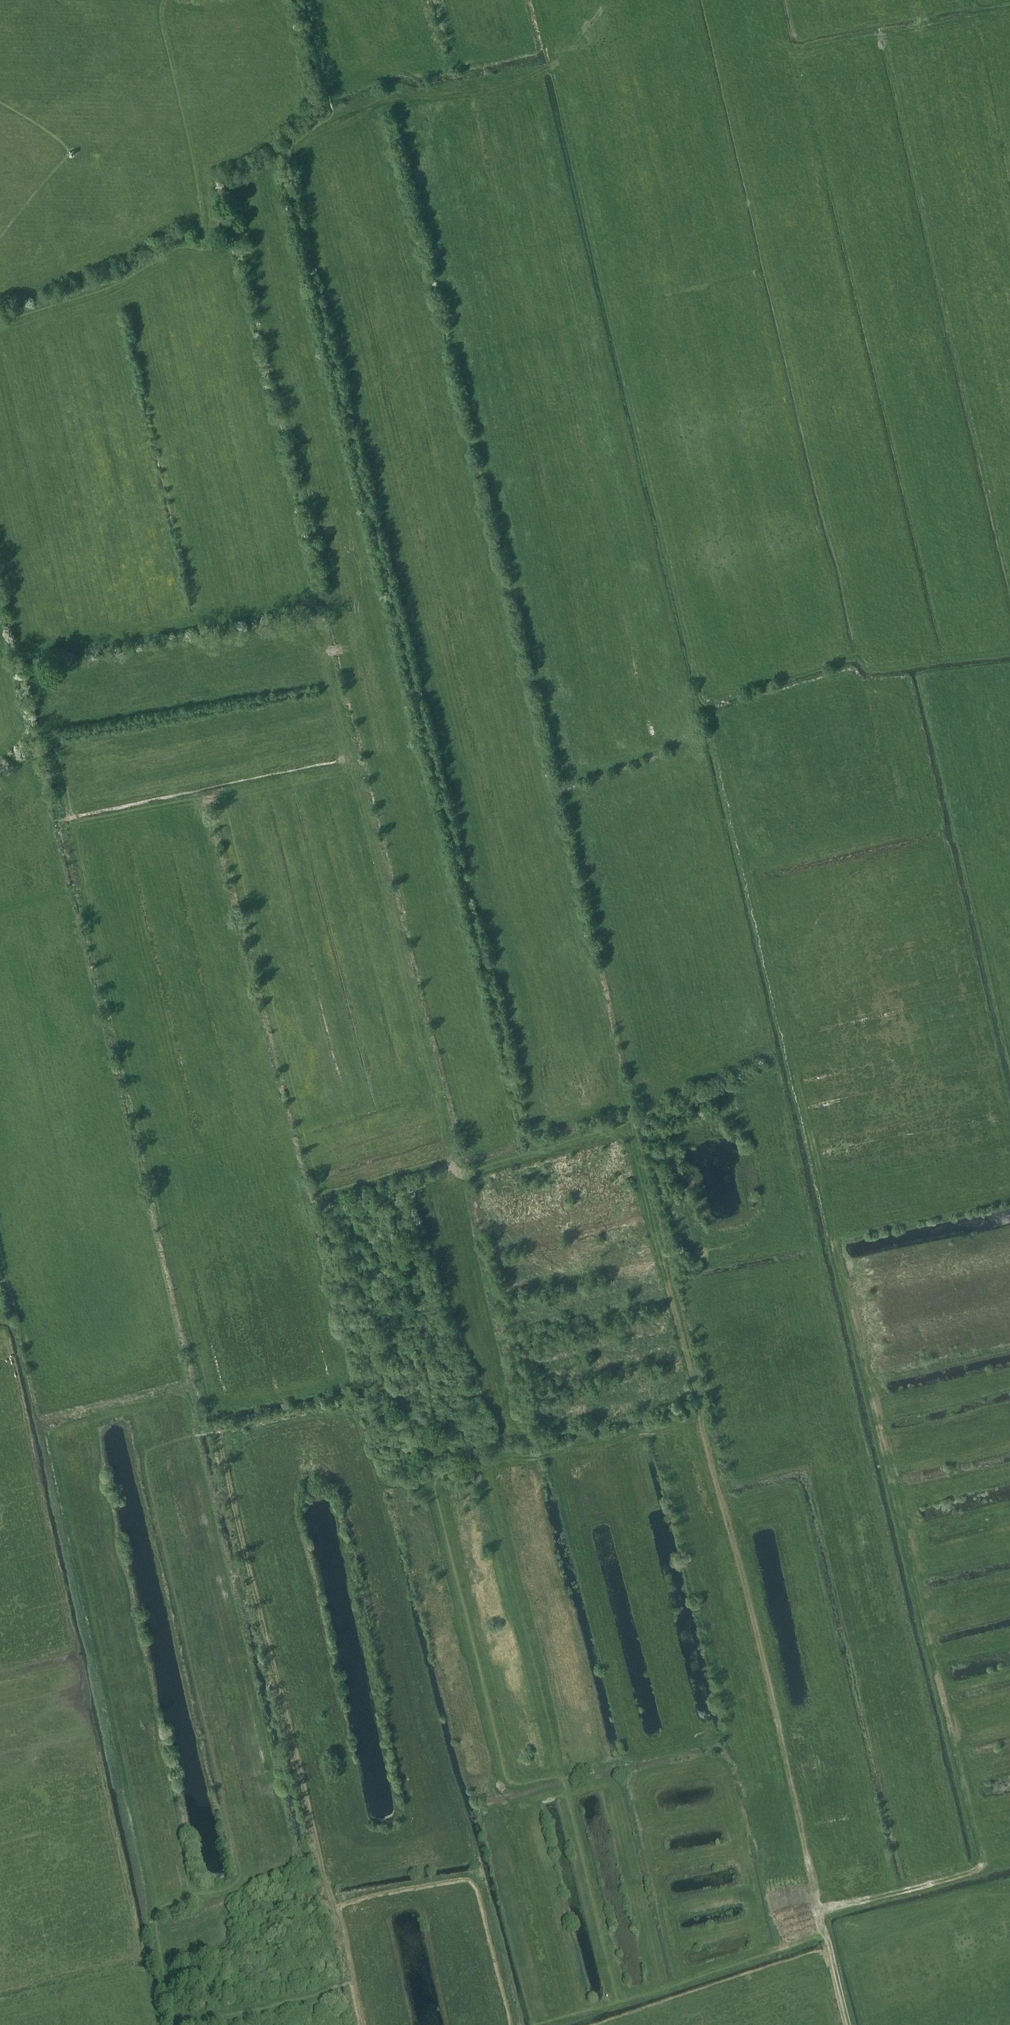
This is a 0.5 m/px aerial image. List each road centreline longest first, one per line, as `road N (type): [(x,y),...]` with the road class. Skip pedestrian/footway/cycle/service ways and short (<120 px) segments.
road 1 (track): [(823,1925),(775,1699),(628,1122)]
road 2 (track): [(361,2024),(215,1435)]
road 3 (track): [(165,0),(161,25),(202,202),(202,250)]

